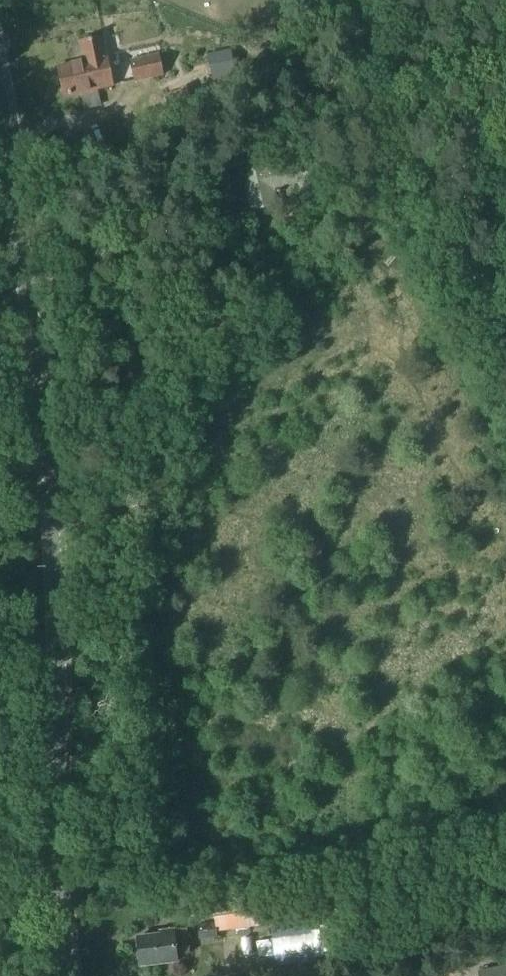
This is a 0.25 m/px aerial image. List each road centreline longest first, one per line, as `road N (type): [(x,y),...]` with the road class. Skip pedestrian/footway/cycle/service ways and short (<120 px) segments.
road 1 (secondary): [(71,975),(50,502),(0,95)]
road 2 (track): [(221,323),(50,502)]

